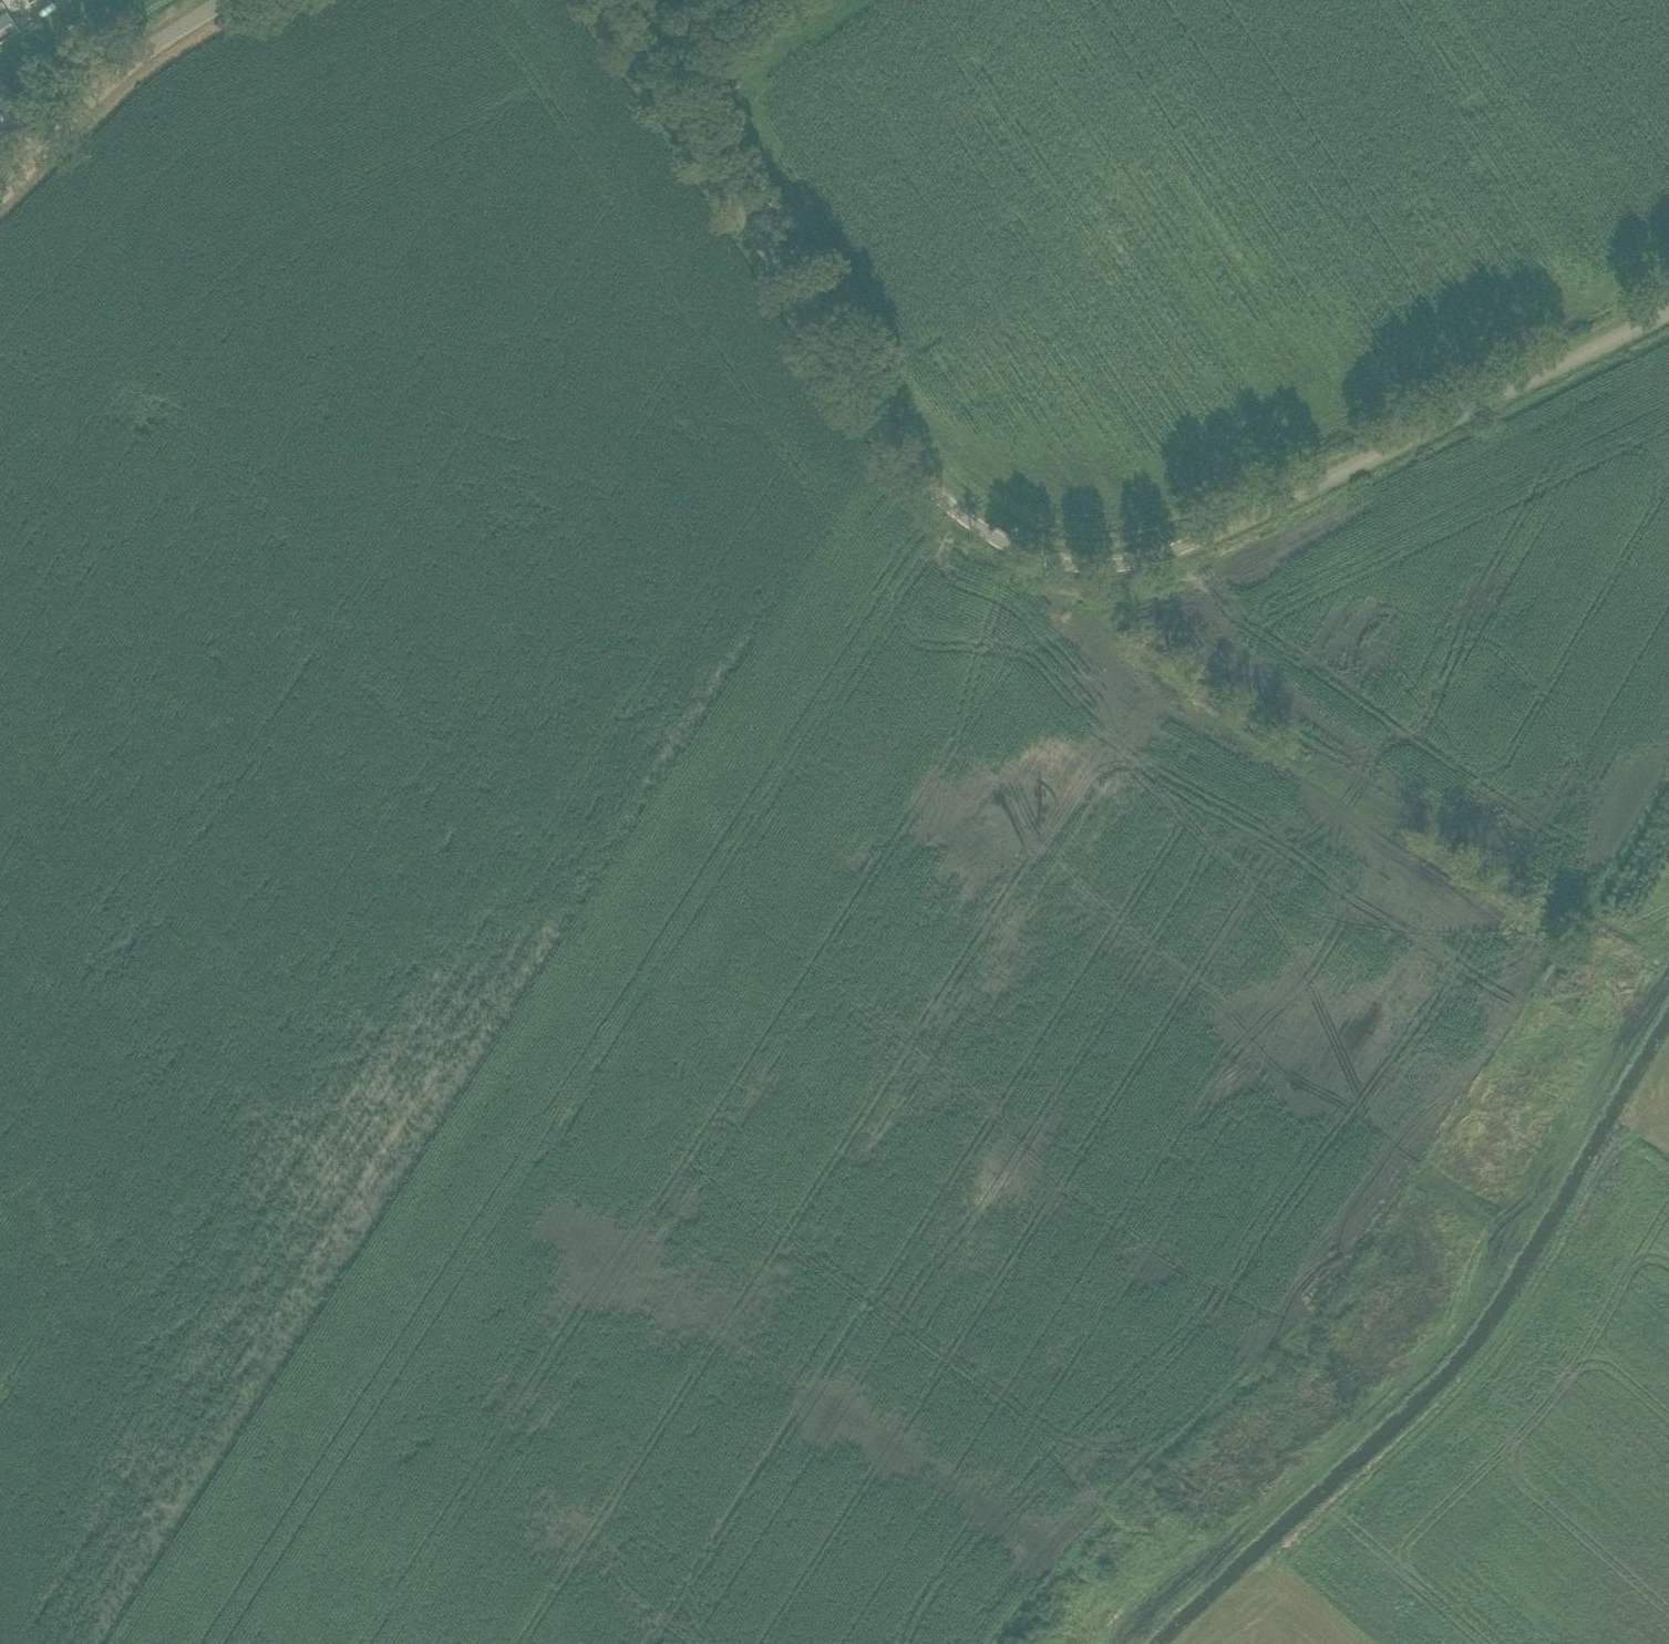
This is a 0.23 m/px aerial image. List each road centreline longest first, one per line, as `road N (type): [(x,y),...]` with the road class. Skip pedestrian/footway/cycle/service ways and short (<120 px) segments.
road 1 (unclassified): [(1668,310),(1177,548),(1097,564),(1046,558),(963,514),(900,451),(599,0)]
road 2 (unclassified): [(0,195),(93,91),(222,0)]

